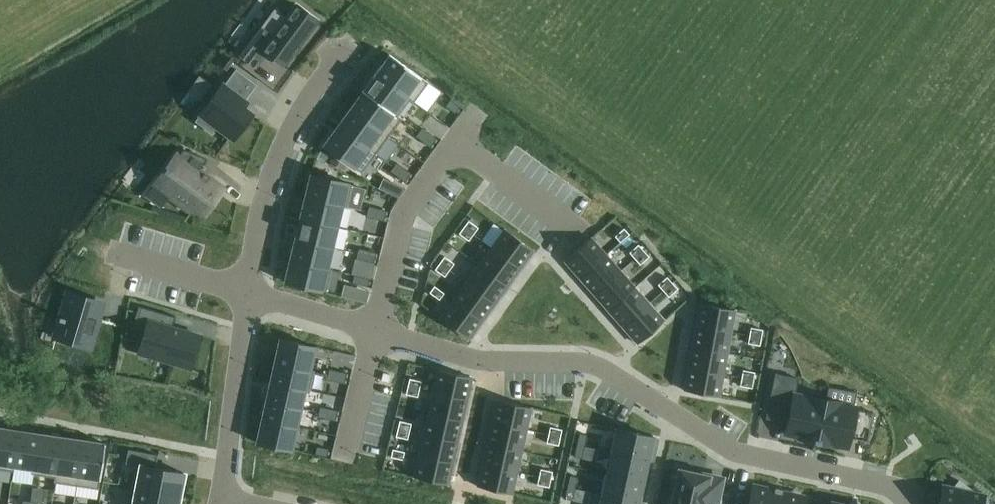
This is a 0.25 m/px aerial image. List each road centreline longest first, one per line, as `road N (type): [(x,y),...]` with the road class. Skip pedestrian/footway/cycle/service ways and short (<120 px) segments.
road 1 (residential): [(912,503),(914,491),(735,453),(588,360),(458,356),(248,293)]
road 2 (residential): [(248,293),(277,160),(320,83),(354,42)]
road 3 (residential): [(221,497),(248,293)]

